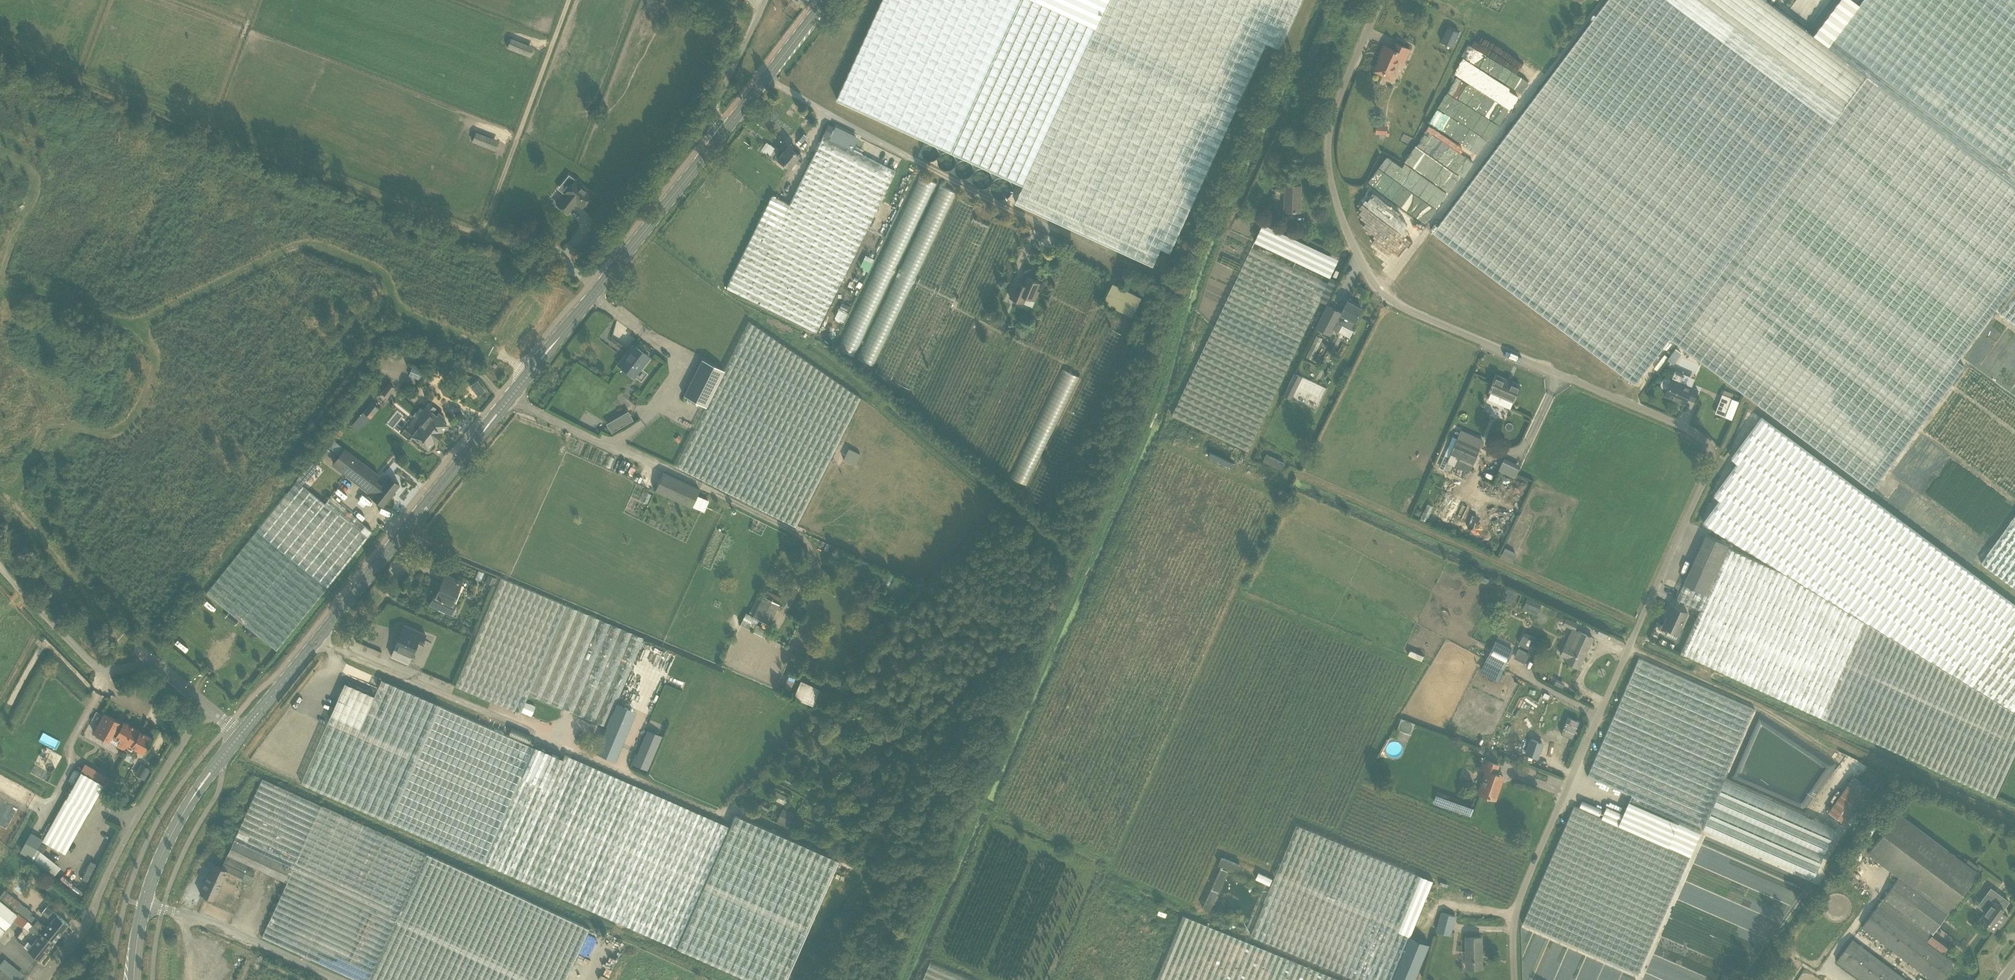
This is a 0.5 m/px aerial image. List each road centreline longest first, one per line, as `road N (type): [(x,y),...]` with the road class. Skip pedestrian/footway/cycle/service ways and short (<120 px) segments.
road 1 (unclassified): [(1515,979),(1513,934),(1524,885),(1712,455),(1686,428),(1379,292),(1340,215),(1328,148),(1335,108),(1382,0)]
road 2 (primary): [(240,735),(724,131)]
road 3 (track): [(570,269),(0,47)]
road 4 (track): [(505,358),(404,313),(380,272),(314,245),(125,323),(0,280)]
road 5 (unclassified): [(44,979),(87,926),(125,842),(207,708)]
road 6 (track): [(141,321),(156,368),(133,420),(116,434),(54,424),(9,506)]
road 7 (unclassified): [(207,708),(151,659),(112,672),(97,668),(0,566)]
road 8 (track): [(670,469),(809,543),(813,558),(779,624)]
road 9 (track): [(151,659),(103,621),(45,537),(0,498)]
road 10 (track): [(1285,485),(1379,292)]
road 11 (unclassified): [(338,979),(202,917),(144,905)]
road 12 (primary): [(144,905),(192,798),(240,735)]
road 13 (primary): [(724,131),(827,0)]
road 14 (unclassified): [(724,131),(715,110),(765,0)]
road 15 (track): [(0,268),(35,196),(29,167),(0,152)]

